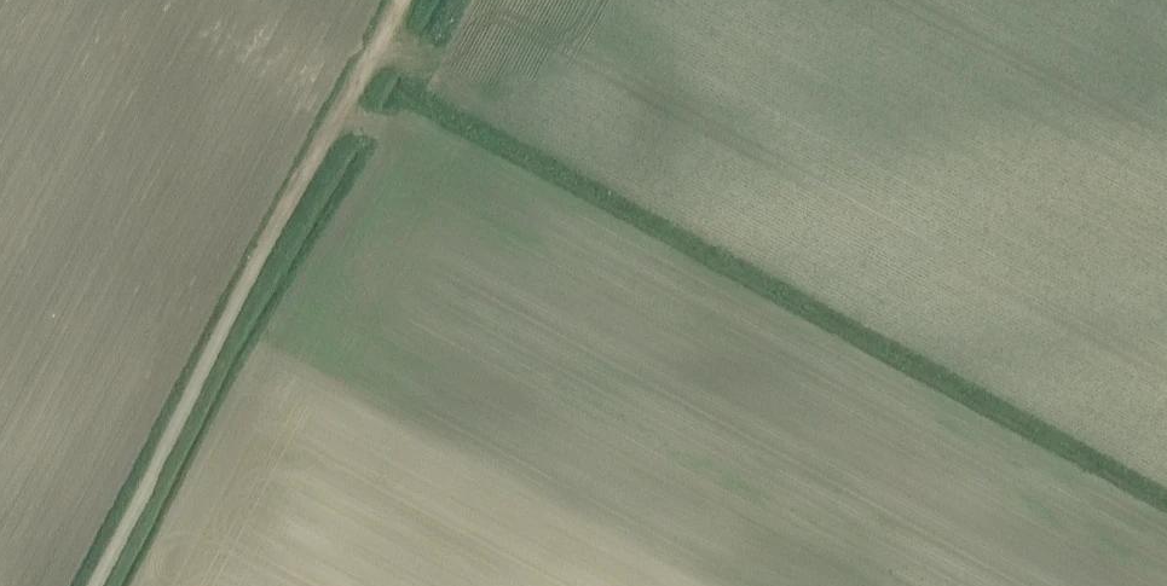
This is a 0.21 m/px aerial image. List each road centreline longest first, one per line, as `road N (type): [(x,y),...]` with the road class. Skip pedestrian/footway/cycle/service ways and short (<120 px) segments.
road 1 (unclassified): [(335,120),(94,585)]

